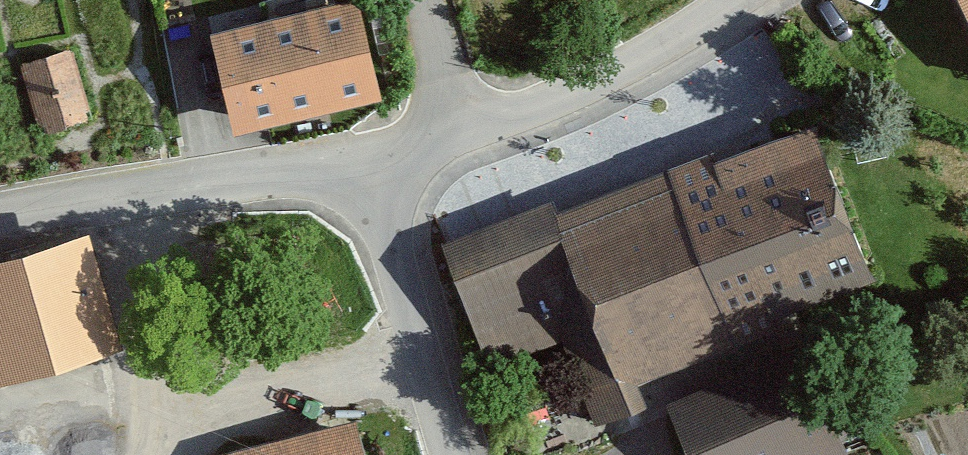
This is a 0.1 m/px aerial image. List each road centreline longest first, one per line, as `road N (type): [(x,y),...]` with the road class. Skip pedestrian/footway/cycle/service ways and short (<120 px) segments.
road 1 (unclassified): [(379,161),(0,220)]
road 2 (residential): [(753,0),(519,114),(459,134)]
road 3 (unclassified): [(379,161),(465,454)]
road 4 (unclassified): [(459,134),(429,0)]

